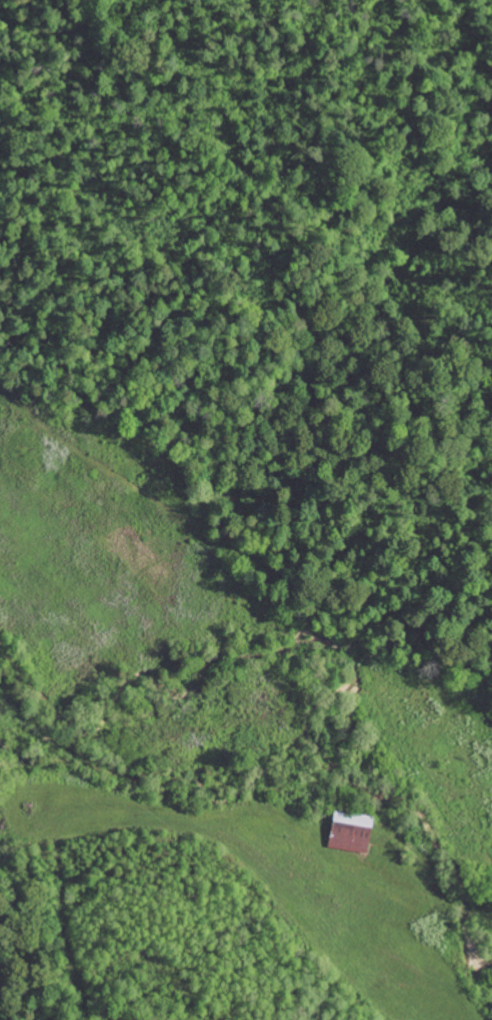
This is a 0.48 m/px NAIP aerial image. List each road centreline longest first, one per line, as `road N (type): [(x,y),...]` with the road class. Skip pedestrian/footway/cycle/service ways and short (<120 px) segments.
road 1 (residential): [(491,717),(346,543),(156,214)]
road 2 (residential): [(491,889),(300,827),(224,833),(0,886)]
road 3 (residential): [(346,543),(491,341)]

